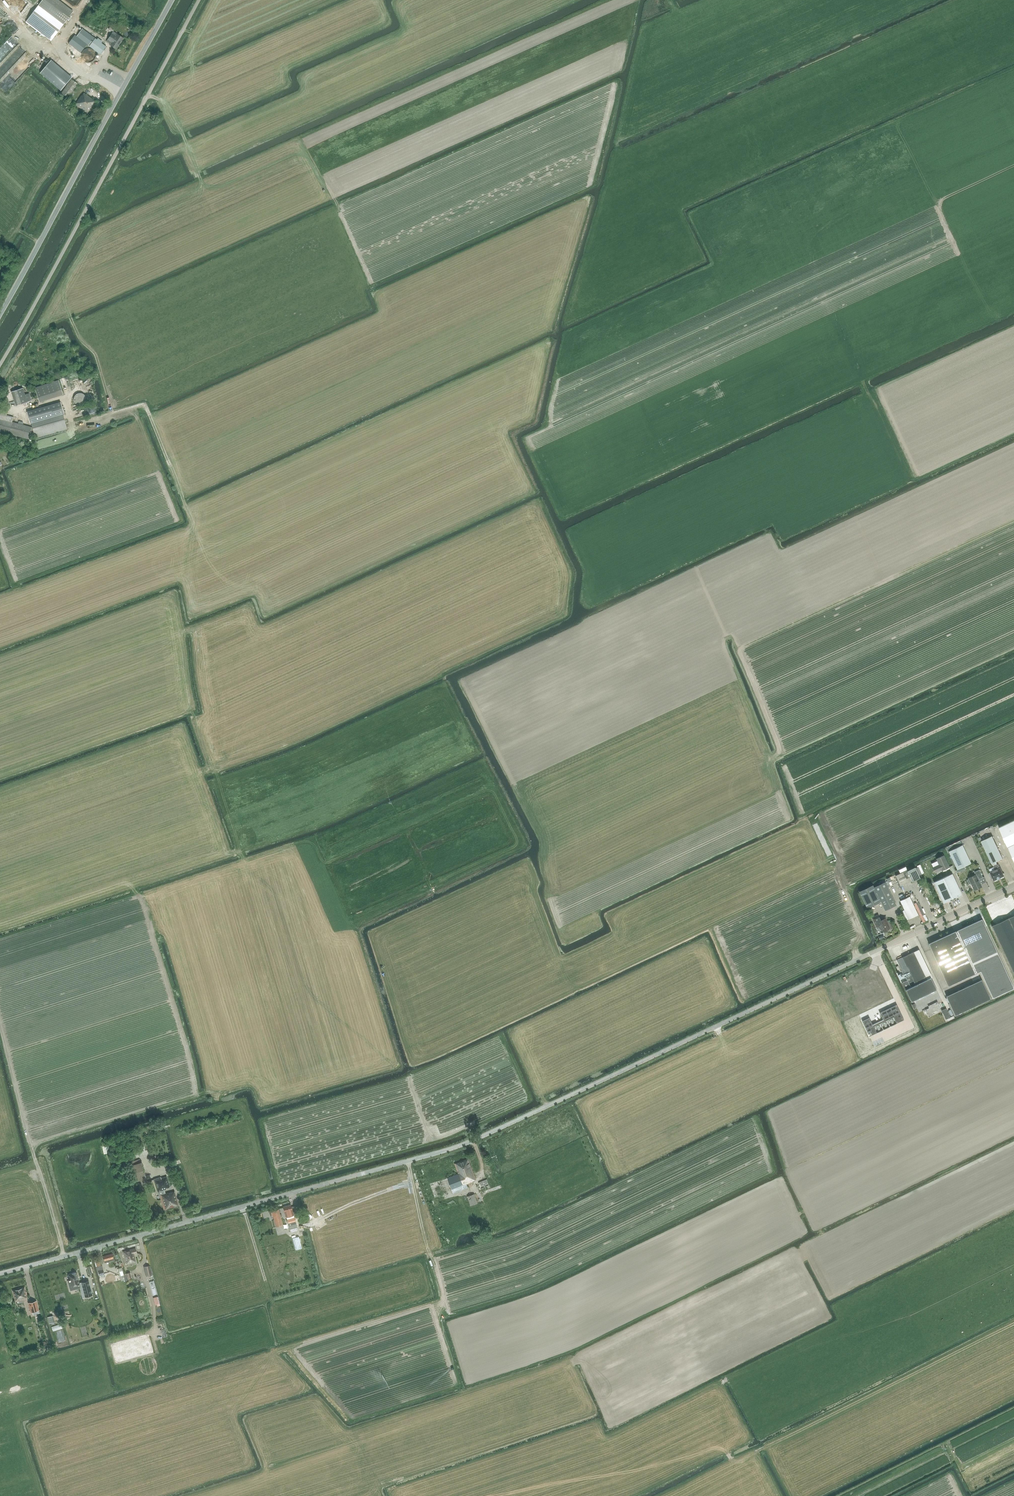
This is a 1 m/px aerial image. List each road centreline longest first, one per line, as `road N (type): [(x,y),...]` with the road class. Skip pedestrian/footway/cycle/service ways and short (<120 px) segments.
road 1 (tertiary): [(0,1274),(460,1146),(1013,887)]
road 2 (unclassified): [(0,366),(199,0)]
road 3 (track): [(213,768),(241,855),(242,873),(227,890),(169,935),(0,978)]
road 4 (tertiary): [(0,317),(172,0)]
road 5 (track): [(0,1024),(63,1257)]

